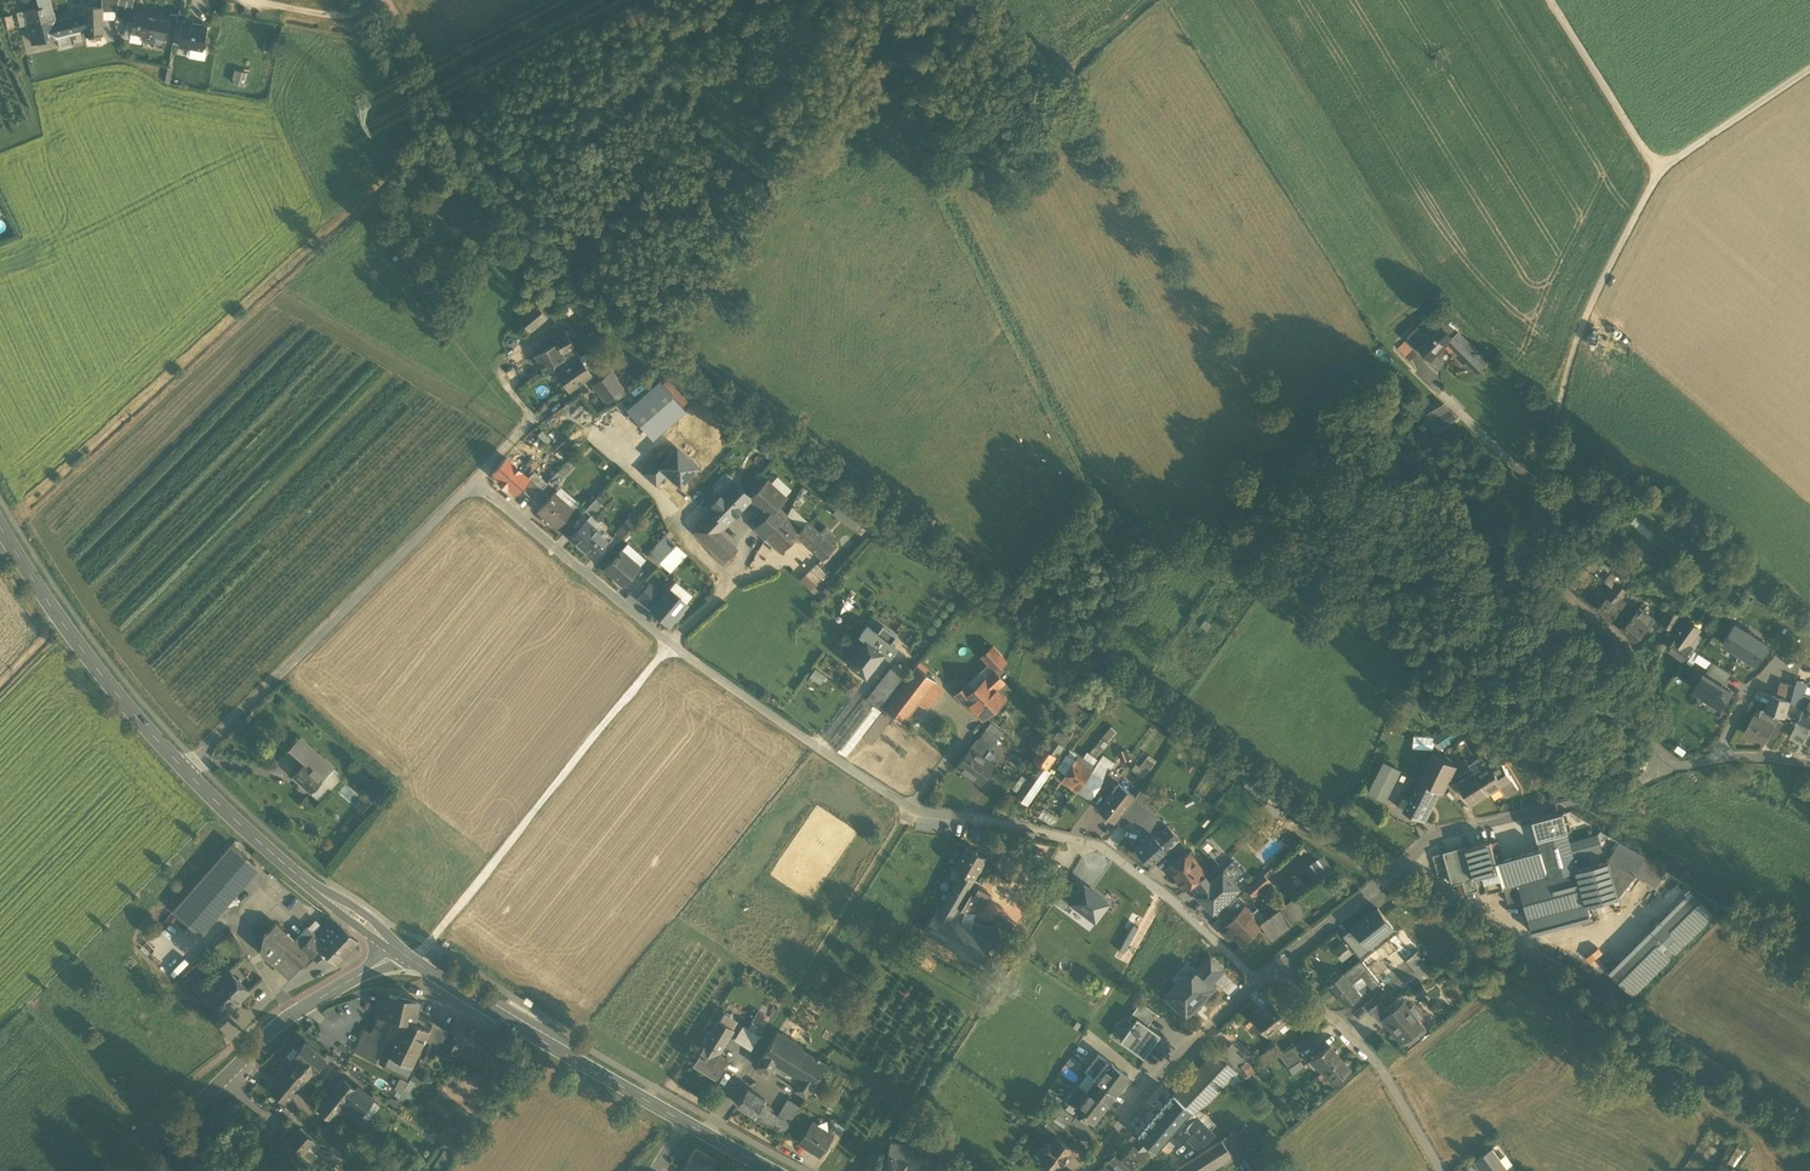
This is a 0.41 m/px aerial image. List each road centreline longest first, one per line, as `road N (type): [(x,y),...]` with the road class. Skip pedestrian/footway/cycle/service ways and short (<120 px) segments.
road 1 (track): [(1809,1123),(1403,866),(659,332),(578,263),(474,145),(390,2)]
road 2 (residential): [(183,769),(475,482),(669,645),(856,775),(913,810),(1098,844),(1176,903),(1258,985)]
road 3 (residential): [(1661,767),(1590,799),(1438,835),(1276,968)]
road 4 (unclassified): [(1561,406),(1580,325),(1660,168),(1809,68)]
road 5 (tertiary): [(398,951),(769,1170)]
road 6 (residential): [(1661,767),(1647,675),(1544,570),(1539,520),(1561,406)]
road 7 (track): [(415,961),(669,645)]
road 8 (track): [(913,810),(705,1134)]
road 9 (tertiary): [(133,1170),(290,1016),(398,951)]
road 10 (tertiary): [(0,525),(110,688),(183,769)]
road 11 (tertiary): [(183,769),(311,887),(398,951)]
road 12 (residential): [(1441,1170),(1385,1074),(1276,968)]
road 13 (residential): [(1258,985),(1195,1038),(1088,1170)]
road 14 (track): [(1552,0),(1660,168)]
road 15 (residential): [(1809,764),(1732,755),(1661,767)]
road 16 (track): [(252,0),(356,20),(390,2)]
road 17 (track): [(1148,0),(1070,68),(1082,82)]

